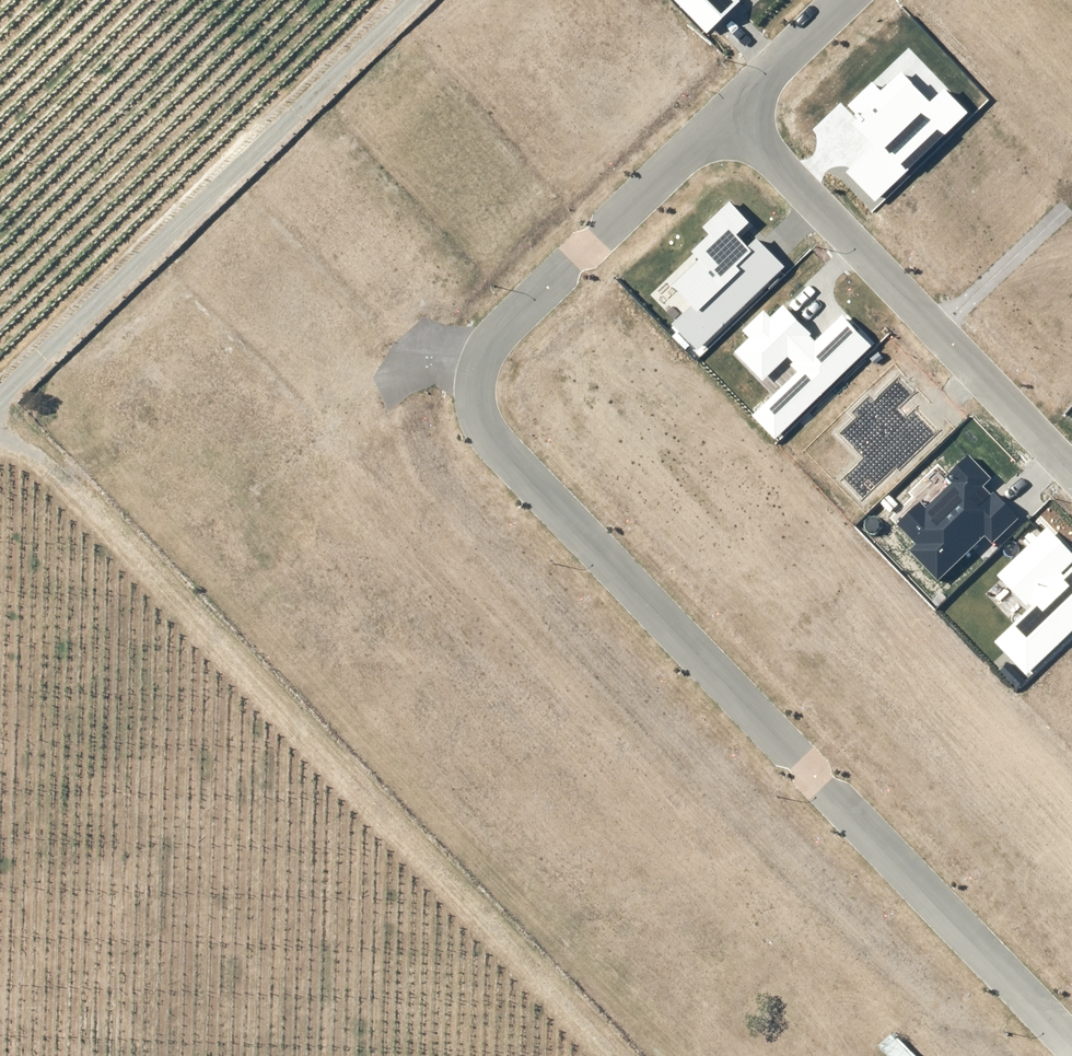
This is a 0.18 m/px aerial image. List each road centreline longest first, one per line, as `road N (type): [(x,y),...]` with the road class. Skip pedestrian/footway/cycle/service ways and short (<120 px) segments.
road 1 (track): [(667,1055),(112,469),(84,402),(118,344),(381,121),(468,102),(588,55)]
road 2 (residential): [(735,114),(483,337),(465,398),(483,452),(1061,1029)]
road 3 (track): [(0,411),(621,1055)]
road 4 (residential): [(735,114),(1071,460)]
road 5 (residential): [(847,0),(735,114)]

